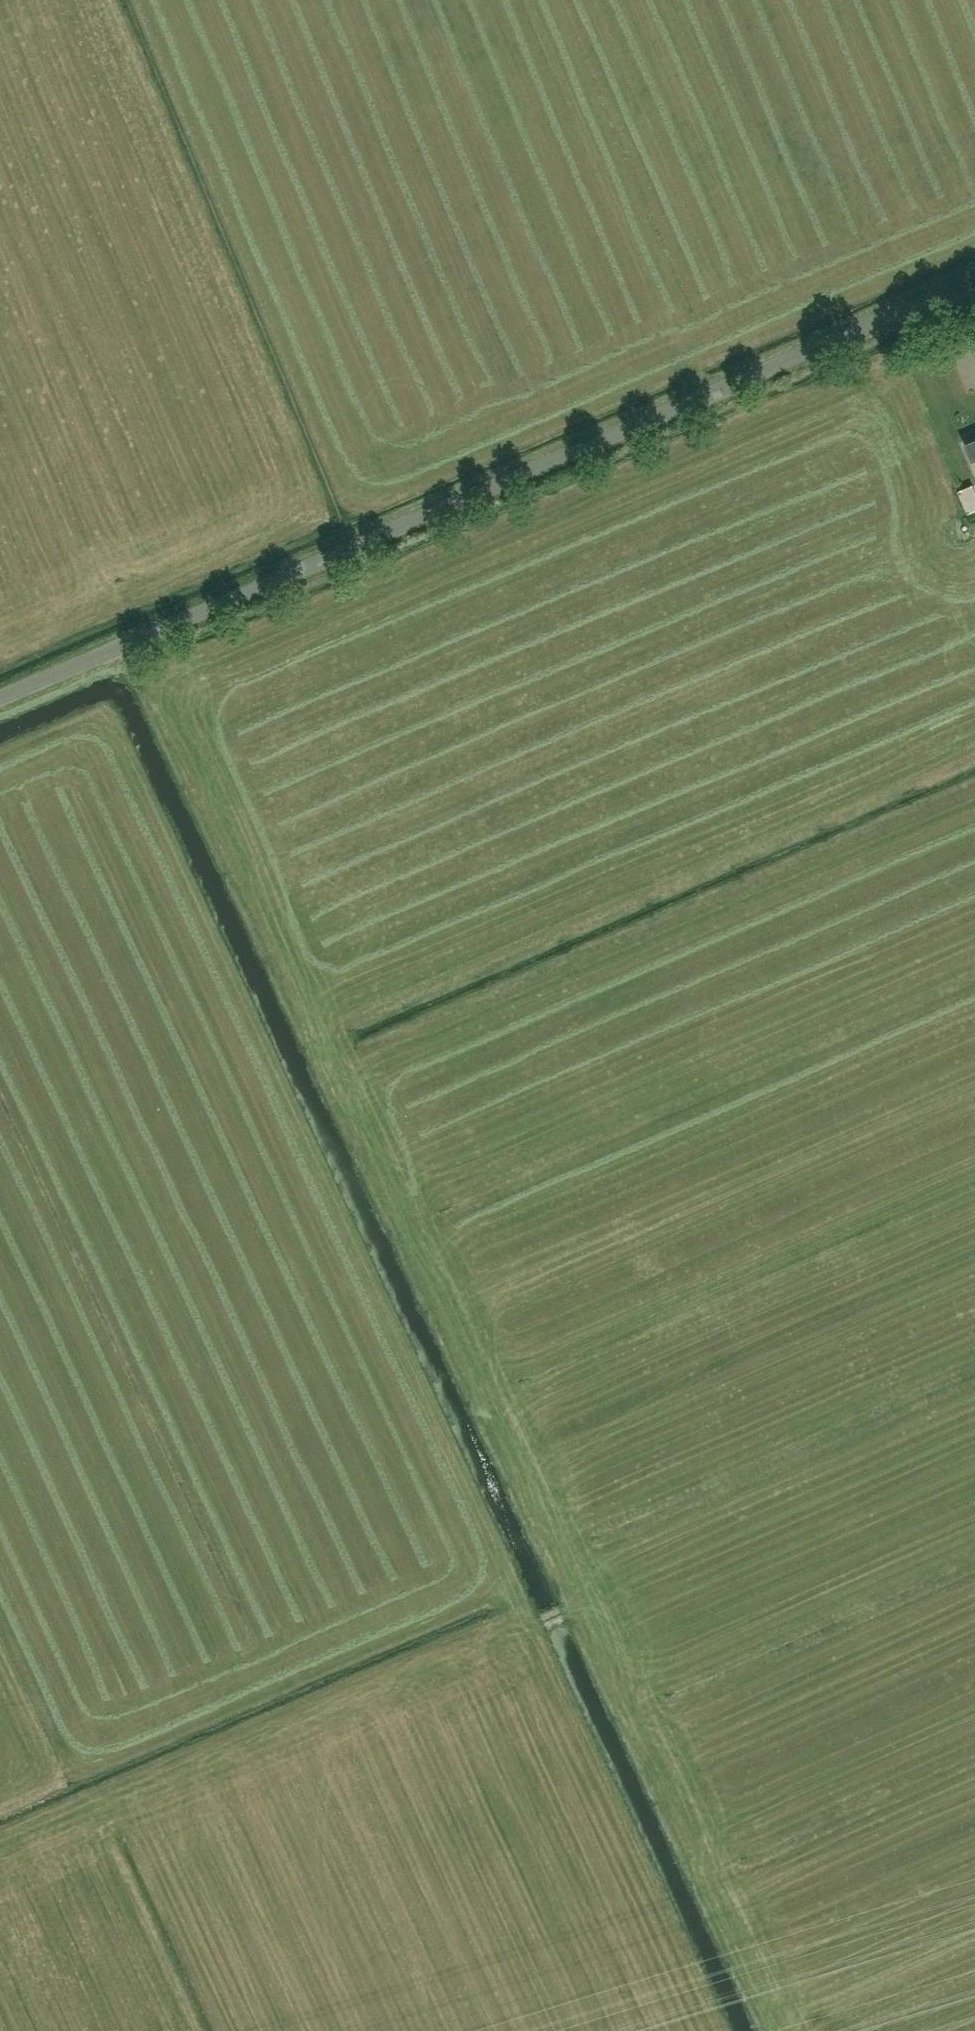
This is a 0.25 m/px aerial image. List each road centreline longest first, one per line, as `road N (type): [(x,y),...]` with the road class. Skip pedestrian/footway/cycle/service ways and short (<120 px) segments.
road 1 (unclassified): [(0,699),(974,284)]

